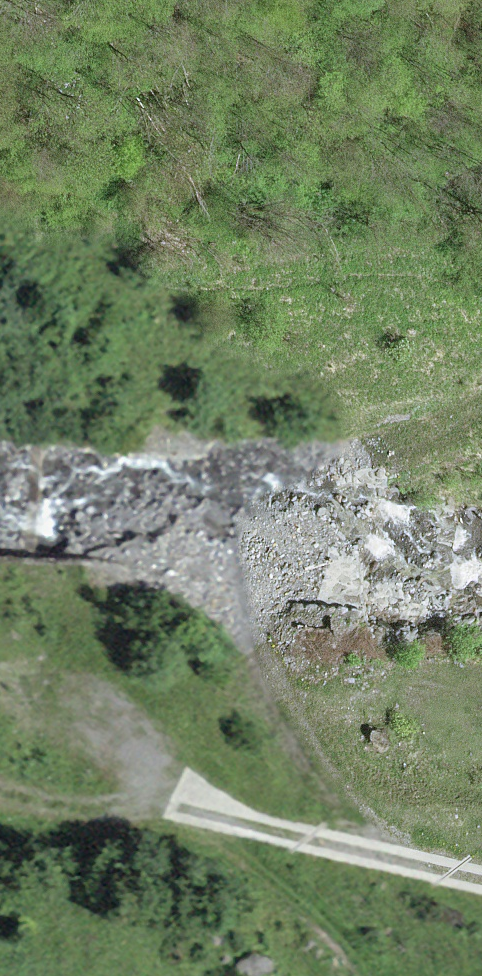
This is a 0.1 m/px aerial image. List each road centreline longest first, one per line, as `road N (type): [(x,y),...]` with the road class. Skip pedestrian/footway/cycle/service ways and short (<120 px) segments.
road 1 (track): [(413,865),(357,820),(310,764),(240,608),(236,579),(259,507),(415,442),(481,394)]
road 2 (track): [(481,294),(411,269),(160,274),(117,267),(36,229),(0,227)]
road 3 (track): [(481,882),(210,811),(72,670)]
road 4 (track): [(210,811),(0,780)]

